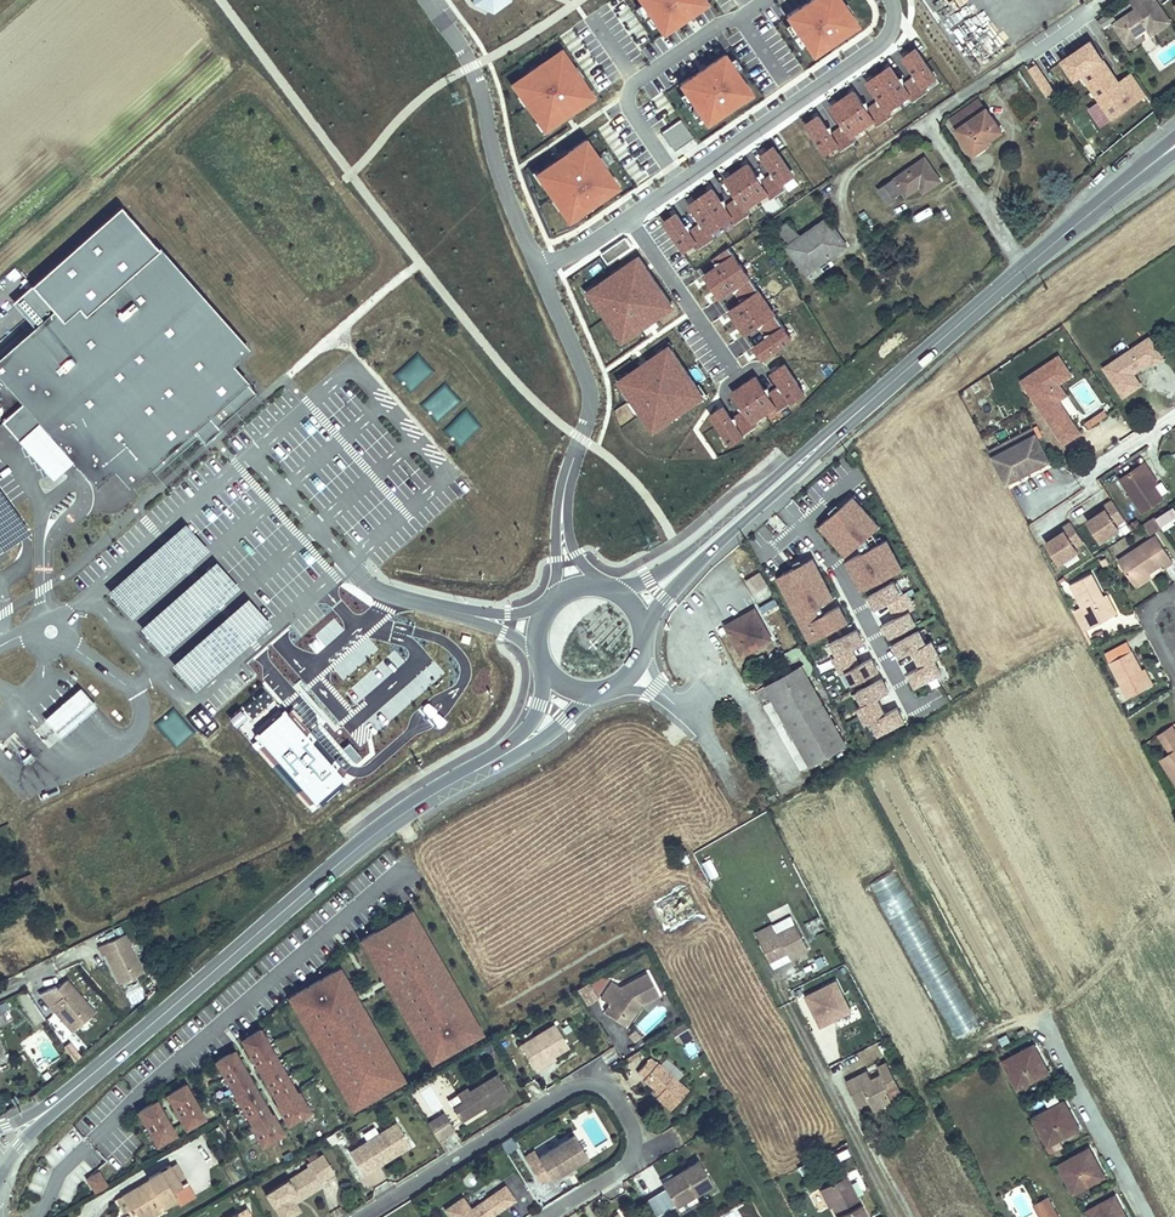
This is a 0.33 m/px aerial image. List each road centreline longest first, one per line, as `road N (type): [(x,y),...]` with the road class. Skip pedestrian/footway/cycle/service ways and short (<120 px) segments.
road 1 (secondary): [(1140,176),(691,555)]
road 2 (secondary): [(508,752),(382,828),(51,1108)]
road 3 (residential): [(626,1168),(628,1116),(606,1086),(577,1080),(350,1216)]
road 4 (residential): [(628,213),(888,39),(894,0)]
road 5 (residential): [(428,0),(479,81),(512,210),(540,272)]
road 6 (residential): [(540,272),(591,389),(562,517)]
road 7 (residential): [(628,213),(745,378)]
road 8 (unclassified): [(475,614),(394,598),(348,563)]

